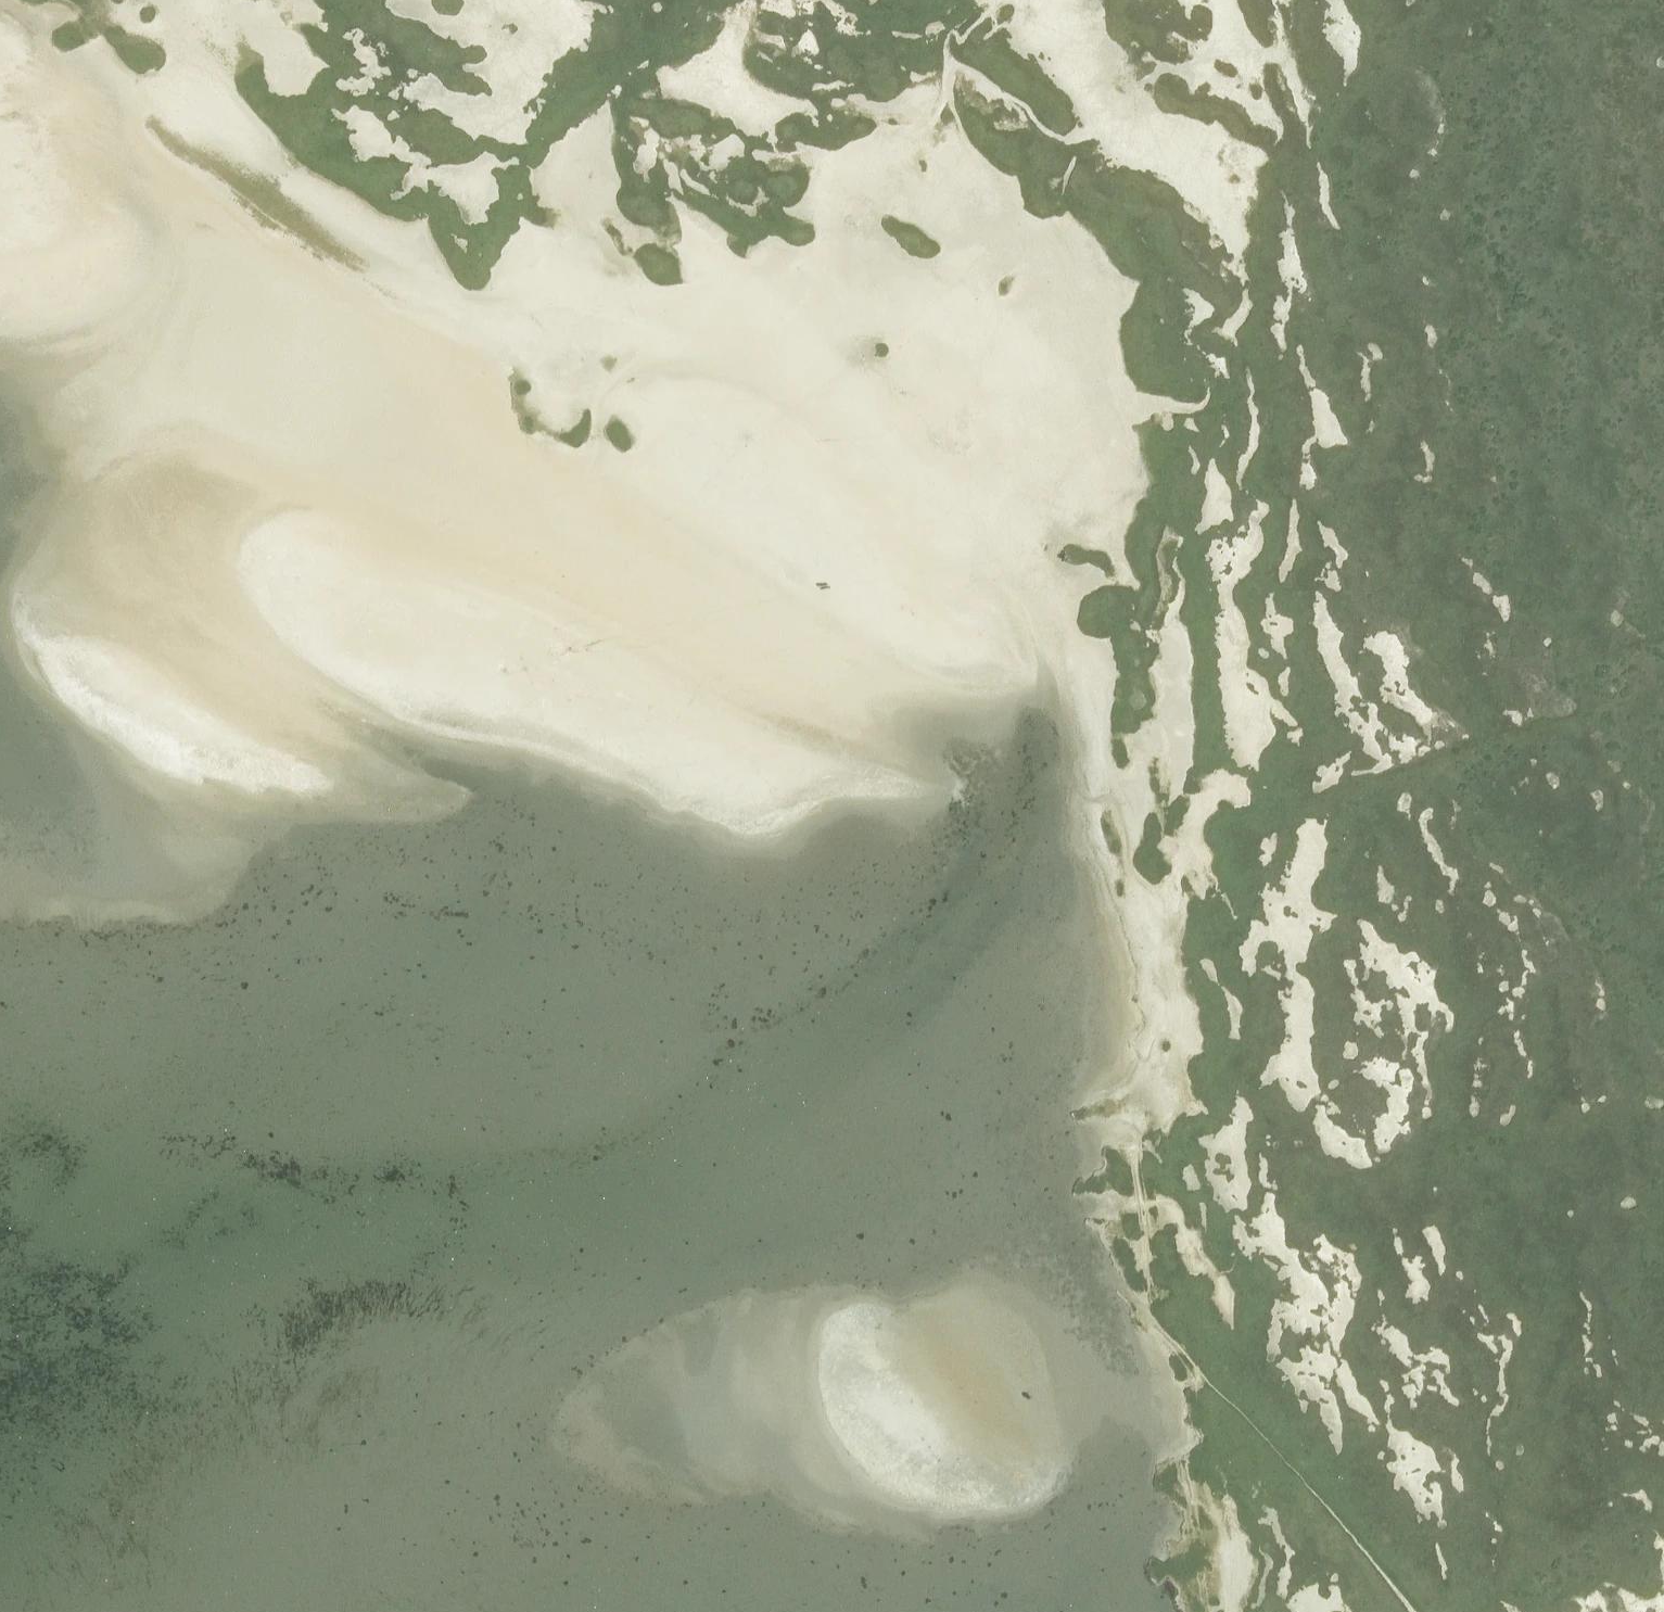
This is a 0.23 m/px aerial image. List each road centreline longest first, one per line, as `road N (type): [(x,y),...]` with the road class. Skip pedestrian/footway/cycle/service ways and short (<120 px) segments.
road 1 (track): [(1158,1317),(1416,1611)]

